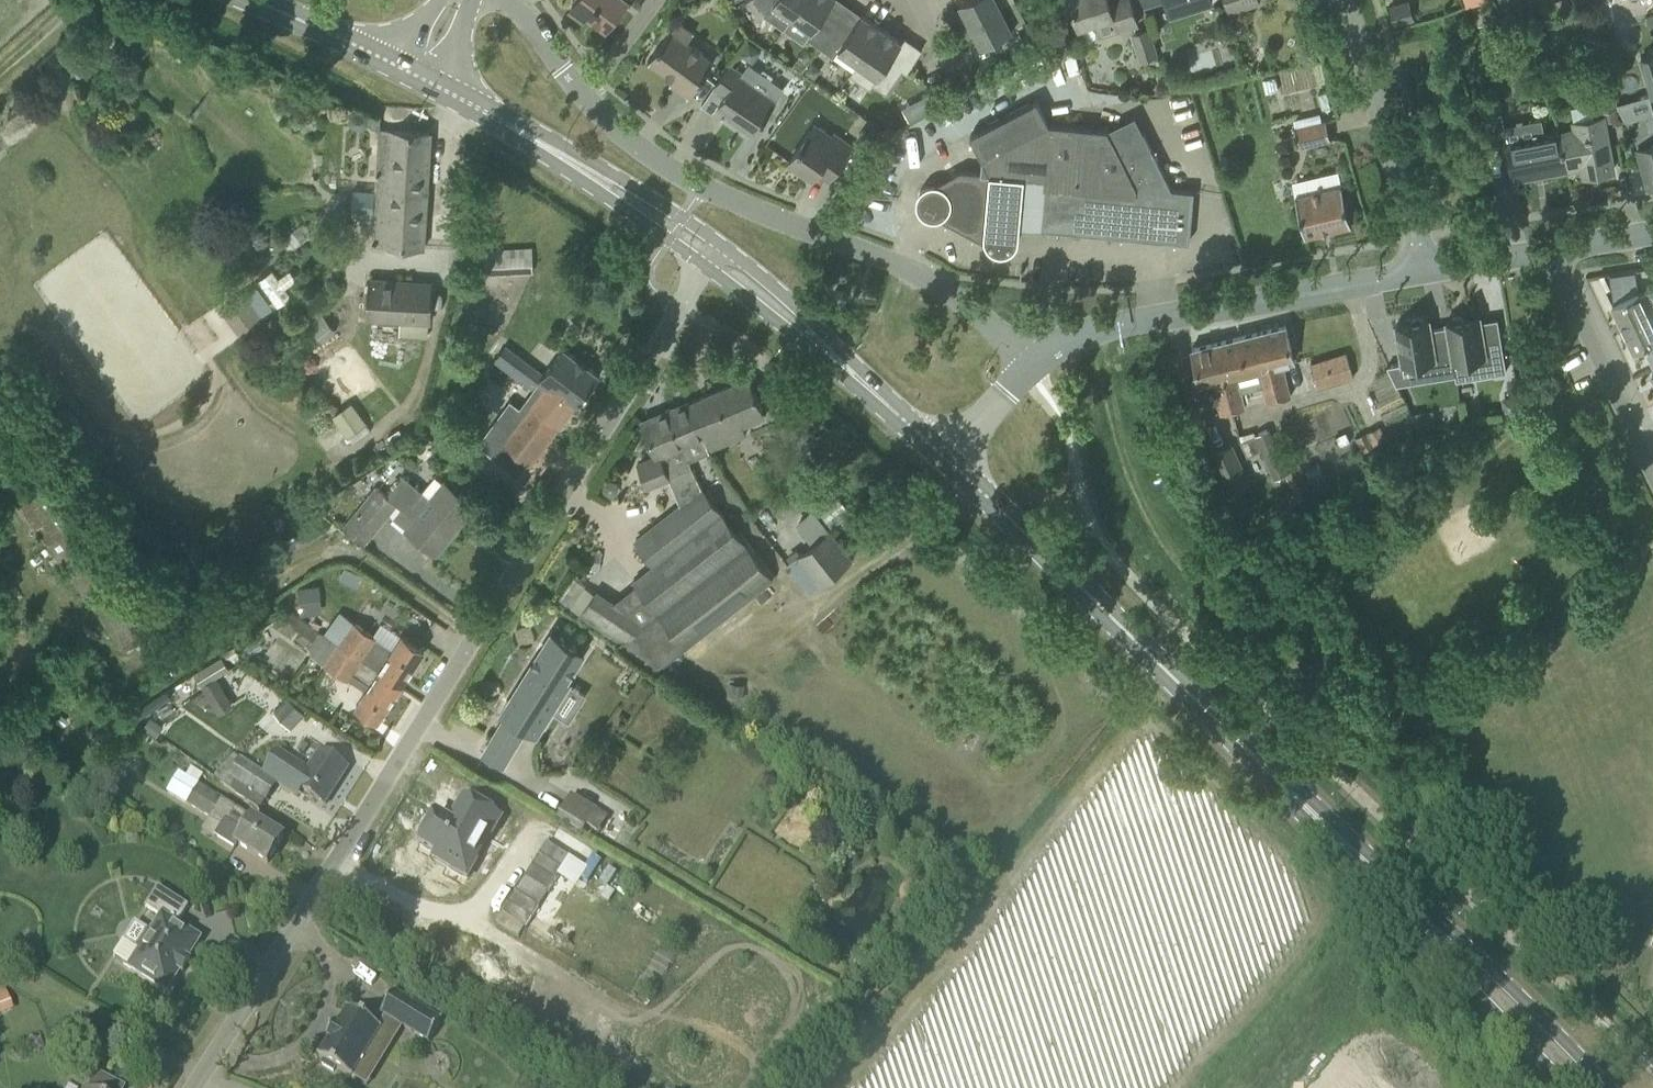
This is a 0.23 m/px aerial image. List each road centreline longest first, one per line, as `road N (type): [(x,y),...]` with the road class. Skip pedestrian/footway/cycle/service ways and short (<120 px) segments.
road 1 (unclassified): [(708,271),(193,1087)]
road 2 (primary): [(1370,868),(956,472)]
road 3 (residential): [(1030,370),(897,270),(671,176),(602,130),(584,106)]
road 4 (tertiary): [(1030,370),(1059,344),(1106,327),(1427,275)]
road 5 (primary): [(1607,1087),(1452,929),(1370,868)]
road 6 (primary): [(1370,868),(1420,943),(1566,1087)]
road 7 (residential): [(1427,275),(1343,0)]
road 8 (residential): [(1652,475),(1550,253)]
road 9 (primary): [(586,168),(432,86)]
road 10 (primary): [(401,70),(249,0)]
road 11 (primary): [(839,363),(800,315),(722,252)]
road 12 (primary): [(722,252),(629,184),(586,168)]
road 13 (primary): [(586,168),(610,198),(708,271)]
road 14 (primary): [(708,271),(839,363)]
road 15 (primary): [(956,472),(839,363)]
road 16 (track): [(105,0),(0,95)]
road 17 (residential): [(584,106),(525,18),(495,0)]
road 18 (residential): [(584,106),(658,0)]
road 19 (tertiary): [(956,472),(1030,370)]
road 20 (tertiary): [(1427,275),(1550,253)]

